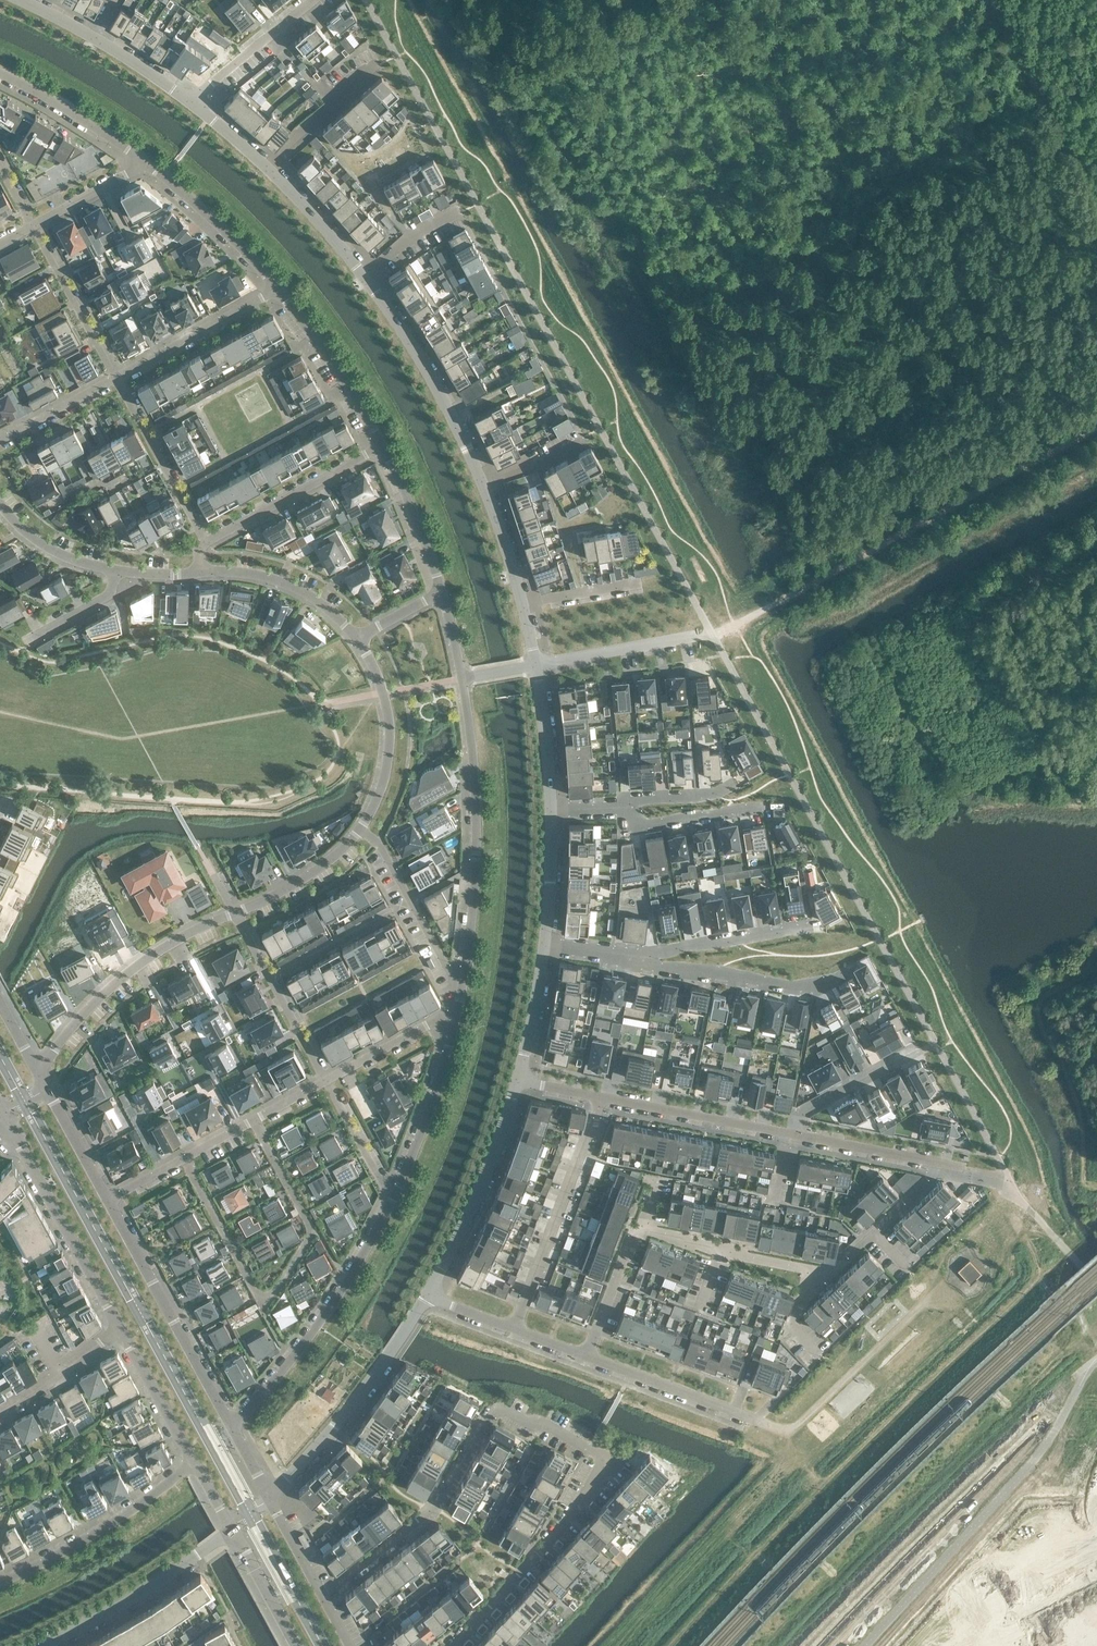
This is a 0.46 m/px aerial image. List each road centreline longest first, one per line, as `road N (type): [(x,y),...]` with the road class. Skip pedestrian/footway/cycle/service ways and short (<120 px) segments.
road 1 (residential): [(452,1645),(573,1512),(601,1469),(597,1452),(495,1411),(441,1504),(320,1594)]
road 2 (track): [(1067,1250),(673,1645)]
road 3 (track): [(713,634),(1096,425)]
road 4 (residential): [(183,1158),(255,1290),(271,1293),(312,1232),(252,1120)]
road 5 (residential): [(856,1645),(1041,1459),(1096,1433)]
road 6 (residential): [(461,678),(476,857),(461,992)]
road 7 (residential): [(396,1193),(317,1326),(232,1425)]
road 8 (residential): [(430,1289),(344,1415),(268,1498)]
road 9 (residential): [(237,913),(143,961),(81,1016),(37,1072)]
road 10 (residential): [(232,1425),(108,1199)]
road 11 (residential): [(602,1096),(512,1329)]
road 12 (residential): [(363,277),(420,359),(482,485)]
road 13 (residential): [(7,1121),(118,1326)]
road 14 (residential): [(0,1582),(121,1517),(194,1461)]
road 15 (residential): [(518,1080),(430,1289)]
road 16 (residential): [(47,1645),(161,1582),(231,1530)]
road 17 (residential): [(641,962),(789,985),(817,986),(843,975)]
road 18 (residential): [(383,446),(205,546)]
road 19 (residential): [(358,639),(390,733),(381,790),(360,829)]
road 20 (residential): [(602,1096),(794,1135)]
road 21 (residential): [(458,1008),(396,1193)]
road 22 (residential): [(832,1274),(645,1226)]
road 23 (residential): [(116,377),(205,546)]
road 24 (residential): [(278,288),(383,446)]
road 25 (residential): [(116,377),(278,288)]
road 26 (residential): [(145,161),(278,288)]
road 27 (residential): [(586,1355),(755,1418)]
road 28 (residential): [(535,663),(713,634)]
road 29 (residential): [(202,571),(258,575),(297,588),(358,639)]
road 30 (residential): [(794,1135),(809,1107),(936,1044)]
road 31 (residential): [(641,962),(684,946),(810,926)]
road 32 (residential): [(116,377),(32,226)]
road 33 (residential): [(0,73),(145,161)]
road 34 (residential): [(411,902),(268,978)]
road 35 (residential): [(383,446),(442,593)]
road 36 (residential): [(193,102),(313,0)]
road 37 (residential): [(943,1164),(832,1274)]
road 38 (residential): [(118,1326),(194,1461)]
road 39 (residential): [(618,808),(637,826),(762,807)]
road 40 (residential): [(794,1135),(943,1164)]
road 41 (residential): [(325,1081),(458,1008)]
road 42 (residential): [(268,169),(378,65)]
road 43 (residential): [(360,829),(315,871),(237,913)]
road 44 (residential): [(535,663),(552,810)]
road 45 (residential): [(108,1199),(37,1072)]
road 46 (residential): [(0,1411),(118,1326)]
road 47 (residential): [(645,1226),(634,1232),(586,1355)]
road 48 (residential): [(268,169),(363,277)]
road 49 (residential): [(552,810),(544,948)]
road 50 (residential): [(0,504),(33,539),(115,571)]
road 51 (residential): [(544,948),(518,1080)]
road 52 (residential): [(325,1081),(382,1184),(396,1193)]
road 53 (residential): [(0,441),(116,377)]
road 54 (residential): [(231,1530),(296,1645)]
road 55 (residential): [(32,226),(145,161)]
road 56 (residential): [(482,485),(521,603)]
road 57 (residential): [(115,571),(110,594),(24,641)]
road 58 (residential): [(618,808),(636,797),(712,793),(734,783)]
road 59 (residential): [(92,37),(193,102)]

